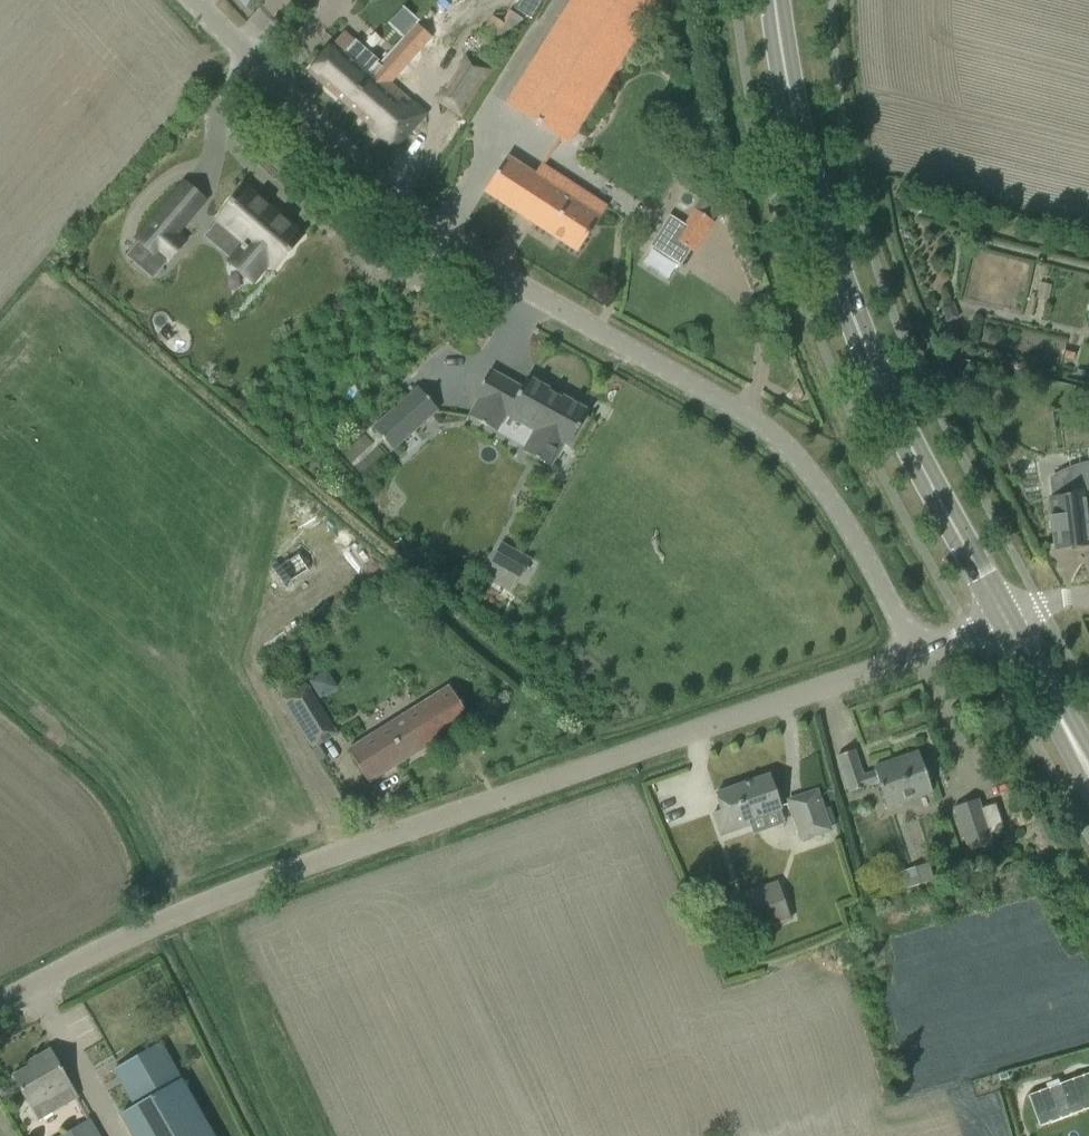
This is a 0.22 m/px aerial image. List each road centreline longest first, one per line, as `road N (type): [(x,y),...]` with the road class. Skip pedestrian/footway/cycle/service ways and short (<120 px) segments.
road 1 (unclassified): [(914,649),(822,488),(777,437),(414,219),(197,0)]
road 2 (unclassified): [(0,1007),(145,923),(238,884),(631,755),(914,649)]
road 3 (secondary): [(1003,617),(867,352),(817,211),(775,0)]
road 4 (secondary): [(1078,750),(1003,617)]

